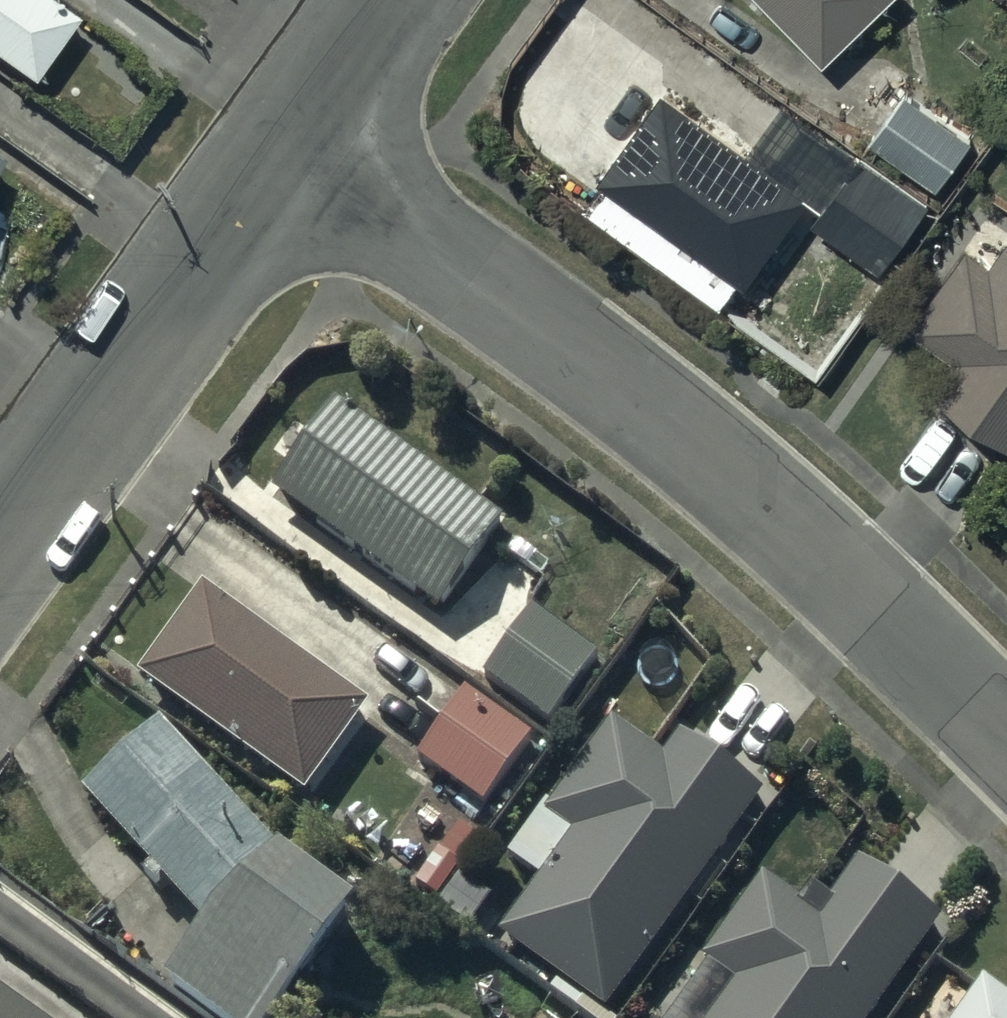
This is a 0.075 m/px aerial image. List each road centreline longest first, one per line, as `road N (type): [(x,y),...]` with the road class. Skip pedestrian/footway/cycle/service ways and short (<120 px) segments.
road 1 (residential): [(1006,735),(753,487),(288,138)]
road 2 (unclassified): [(0,545),(288,138)]
road 3 (unclassified): [(288,138),(388,0)]

